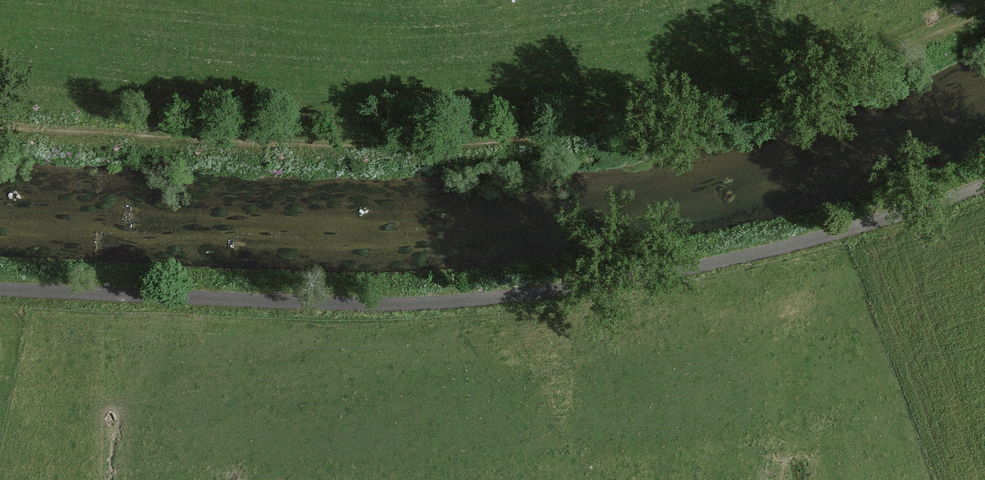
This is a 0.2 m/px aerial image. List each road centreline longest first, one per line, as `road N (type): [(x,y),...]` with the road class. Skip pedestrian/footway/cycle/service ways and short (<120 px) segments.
road 1 (track): [(984,27),(681,117),(399,158),(0,135)]
road 2 (track): [(984,182),(778,246),(500,296),(251,303),(0,287)]

